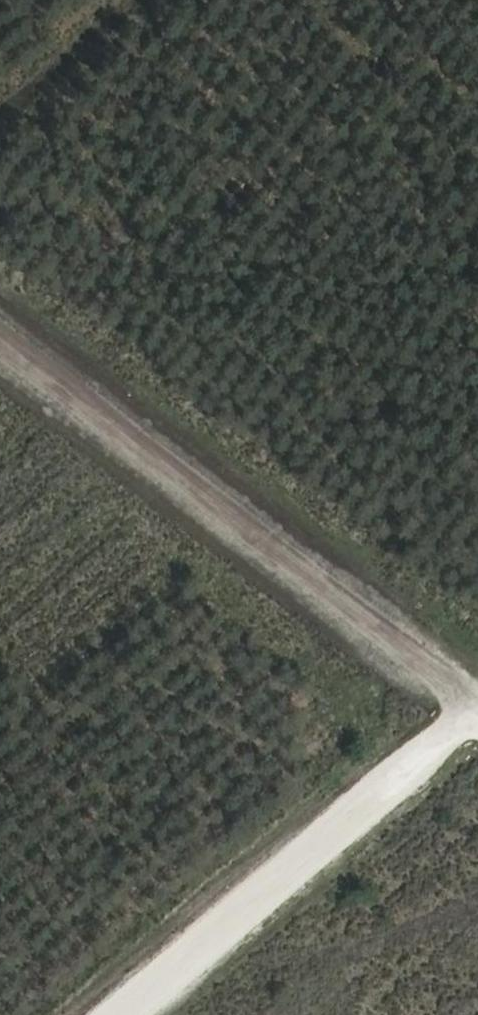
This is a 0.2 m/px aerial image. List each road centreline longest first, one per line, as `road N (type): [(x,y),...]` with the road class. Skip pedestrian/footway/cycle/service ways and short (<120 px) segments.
road 1 (track): [(474,708),(0,342)]
road 2 (track): [(113,1014),(477,711)]
road 3 (track): [(0,120),(135,0)]

